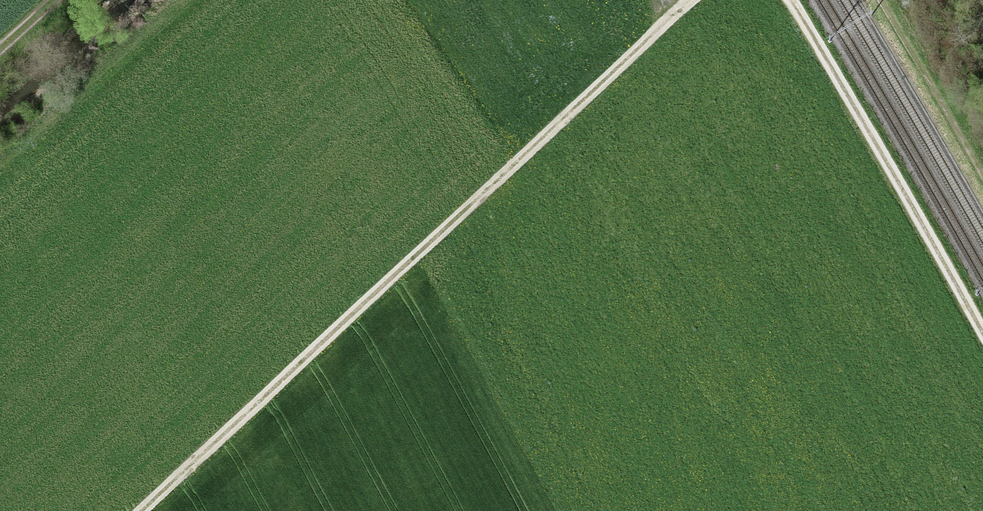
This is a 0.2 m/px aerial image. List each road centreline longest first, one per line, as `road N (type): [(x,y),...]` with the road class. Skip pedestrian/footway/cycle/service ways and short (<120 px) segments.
road 1 (track): [(148,510),(691,0)]
road 2 (track): [(790,0),(982,335)]

